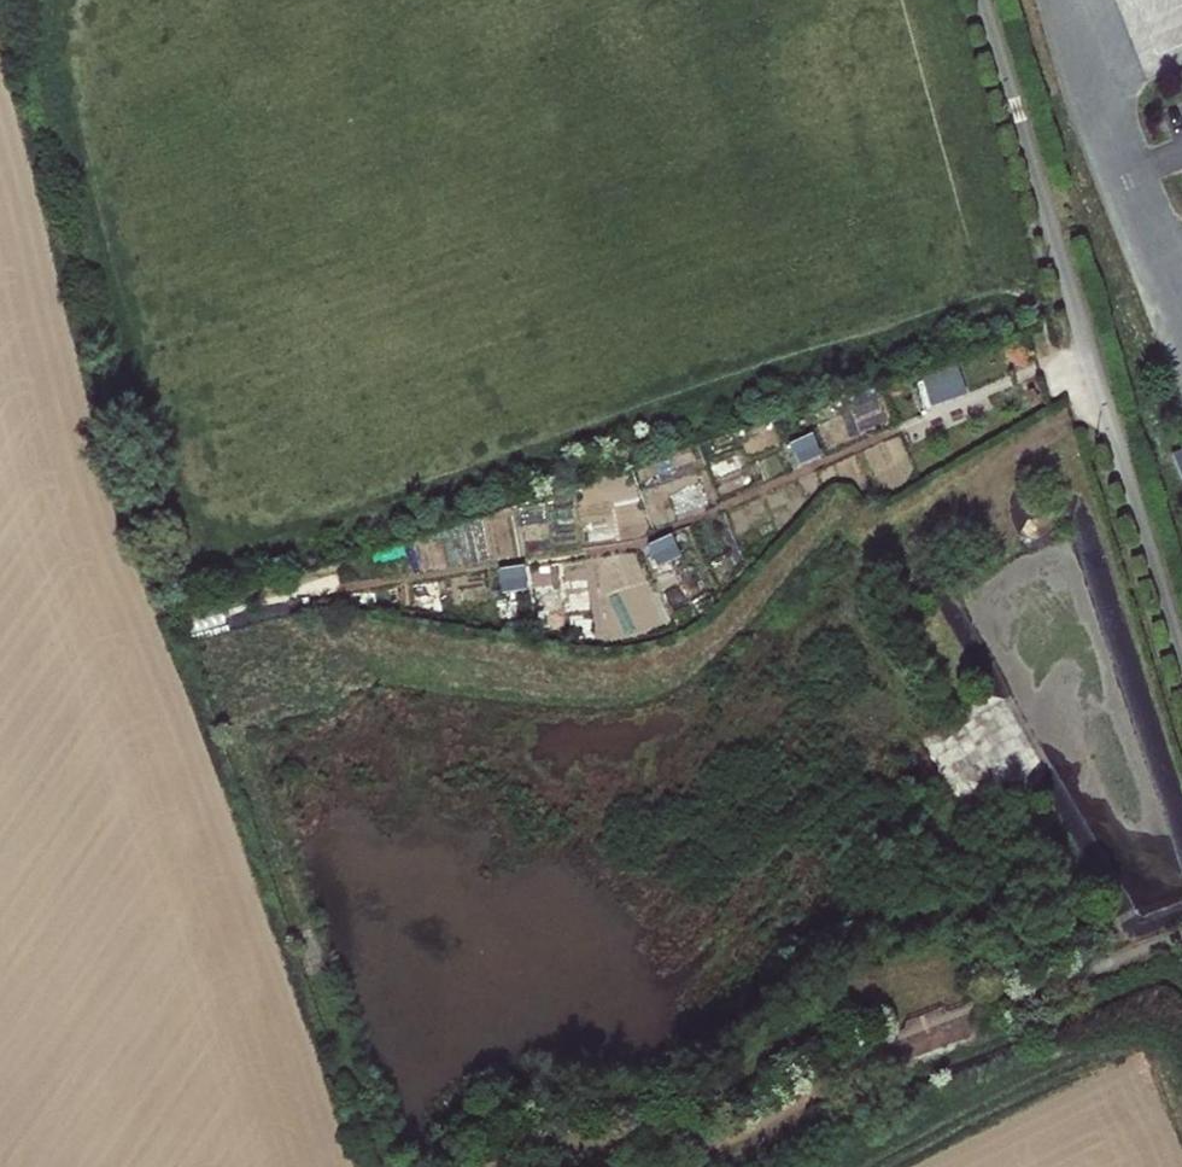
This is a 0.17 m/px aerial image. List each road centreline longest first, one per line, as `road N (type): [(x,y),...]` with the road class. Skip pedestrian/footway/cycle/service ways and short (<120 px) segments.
road 1 (residential): [(1181,674),(985,0)]

